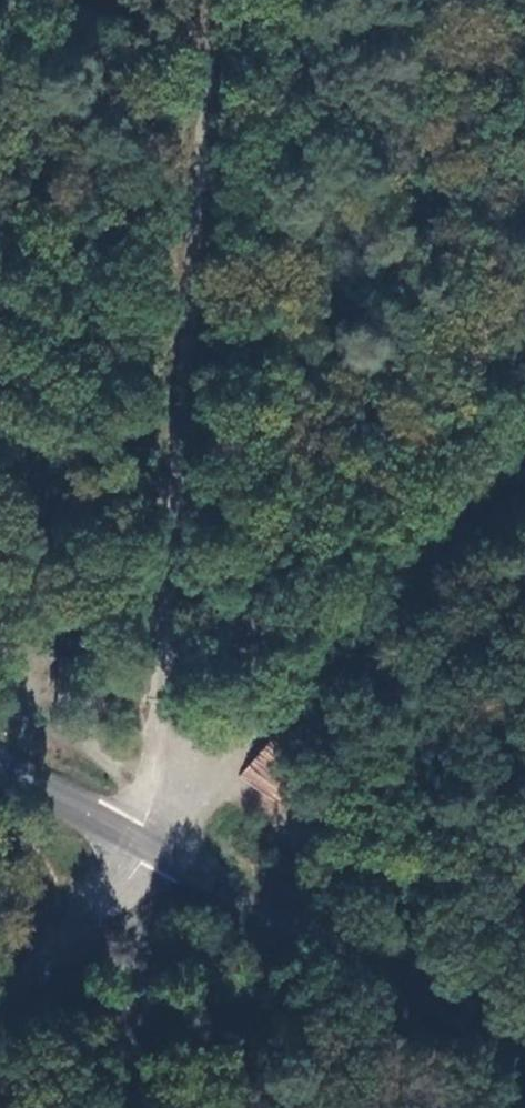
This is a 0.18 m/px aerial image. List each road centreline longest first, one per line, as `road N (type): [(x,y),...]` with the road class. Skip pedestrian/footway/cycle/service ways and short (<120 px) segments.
road 1 (track): [(232,0),(184,630),(172,726),(136,838)]
road 2 (tertiary): [(0,764),(524,1051)]
road 3 (track): [(136,838),(524,448)]
road 4 (track): [(136,838),(149,925),(133,1107)]

